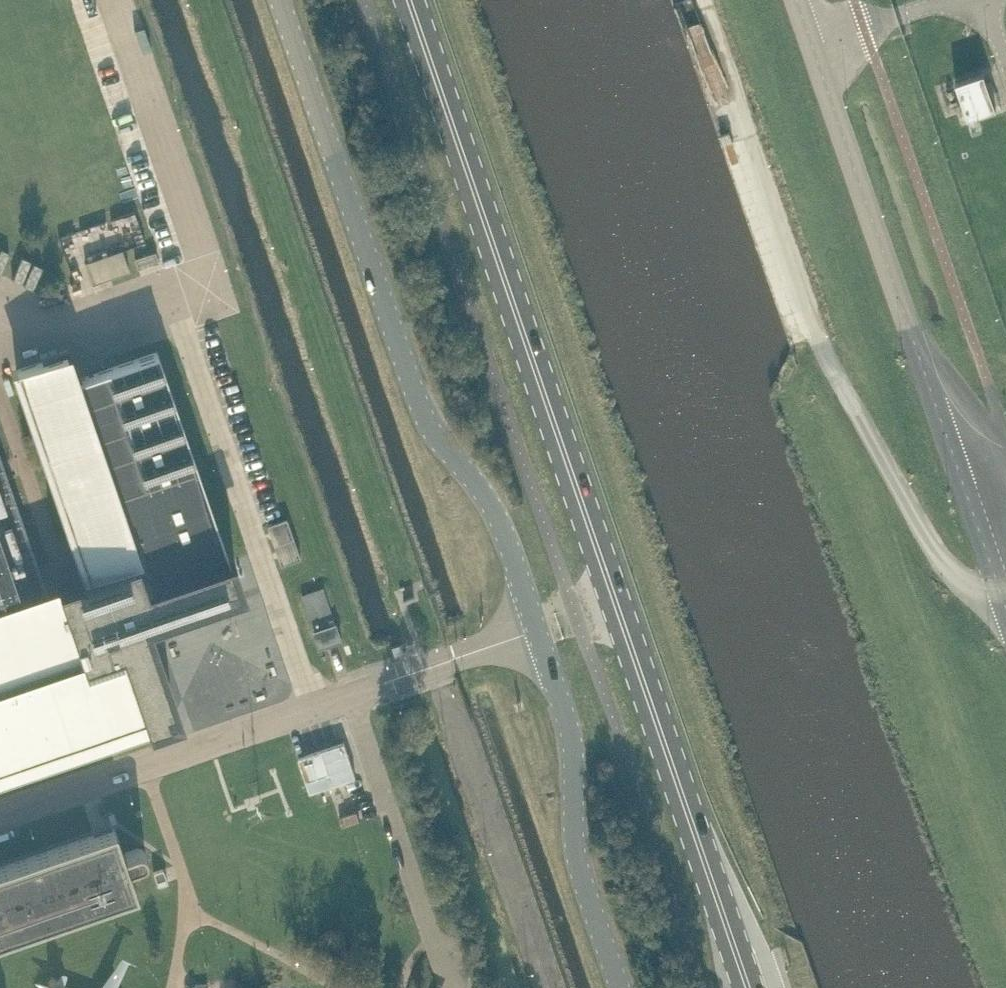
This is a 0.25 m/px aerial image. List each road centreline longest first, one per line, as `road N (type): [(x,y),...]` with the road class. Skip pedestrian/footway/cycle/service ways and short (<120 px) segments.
road 1 (unclassified): [(622,987),(579,863),(569,720),(505,527),(420,402),(282,0)]
road 2 (primary): [(750,987),(411,0)]
road 3 (unclassified): [(1005,604),(797,0)]

